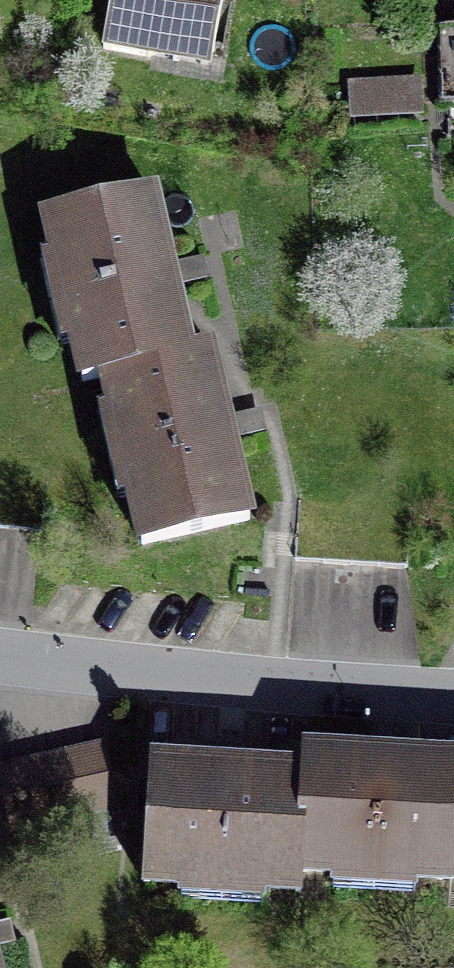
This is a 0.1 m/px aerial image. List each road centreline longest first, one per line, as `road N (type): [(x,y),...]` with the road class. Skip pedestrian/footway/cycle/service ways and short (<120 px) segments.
road 1 (residential): [(453,695),(271,687),(0,655)]

